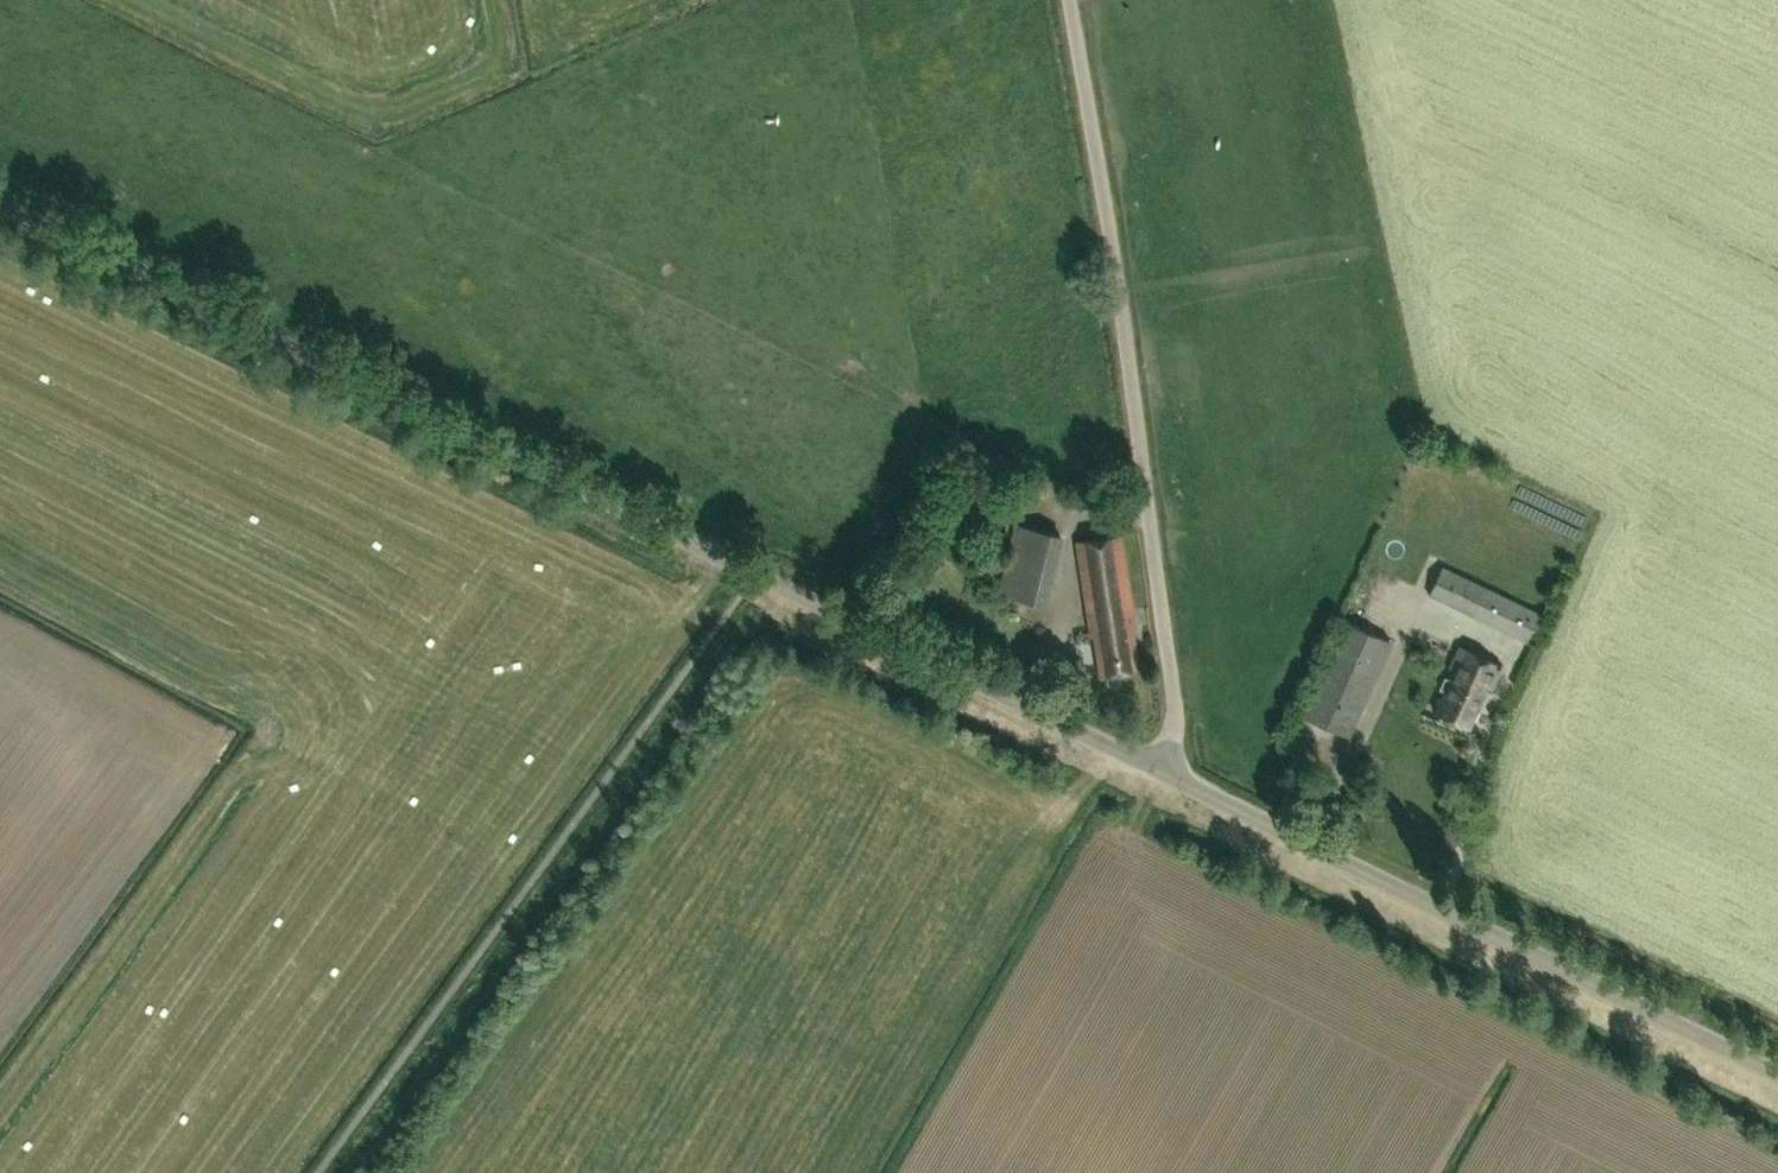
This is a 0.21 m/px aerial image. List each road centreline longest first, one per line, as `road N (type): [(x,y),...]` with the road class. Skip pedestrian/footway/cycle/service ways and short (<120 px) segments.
road 1 (unclassified): [(1777,1075),(0,203)]
road 2 (track): [(756,574),(739,613),(329,1172)]

